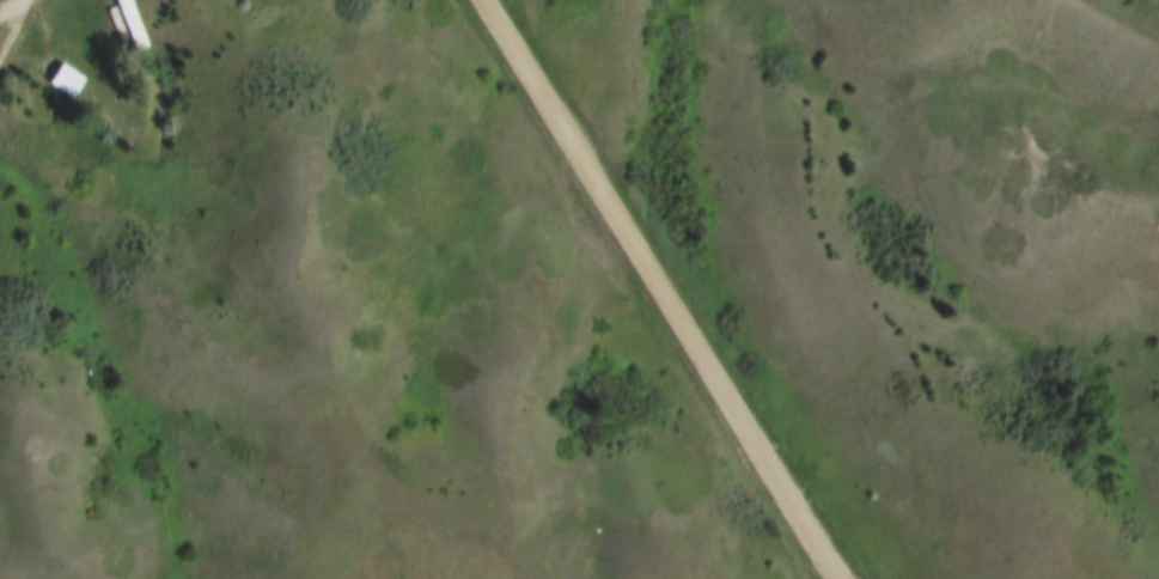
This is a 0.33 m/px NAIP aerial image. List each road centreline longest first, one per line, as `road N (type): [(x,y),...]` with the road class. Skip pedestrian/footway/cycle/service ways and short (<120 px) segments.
road 1 (residential): [(482,0),(836,578)]

